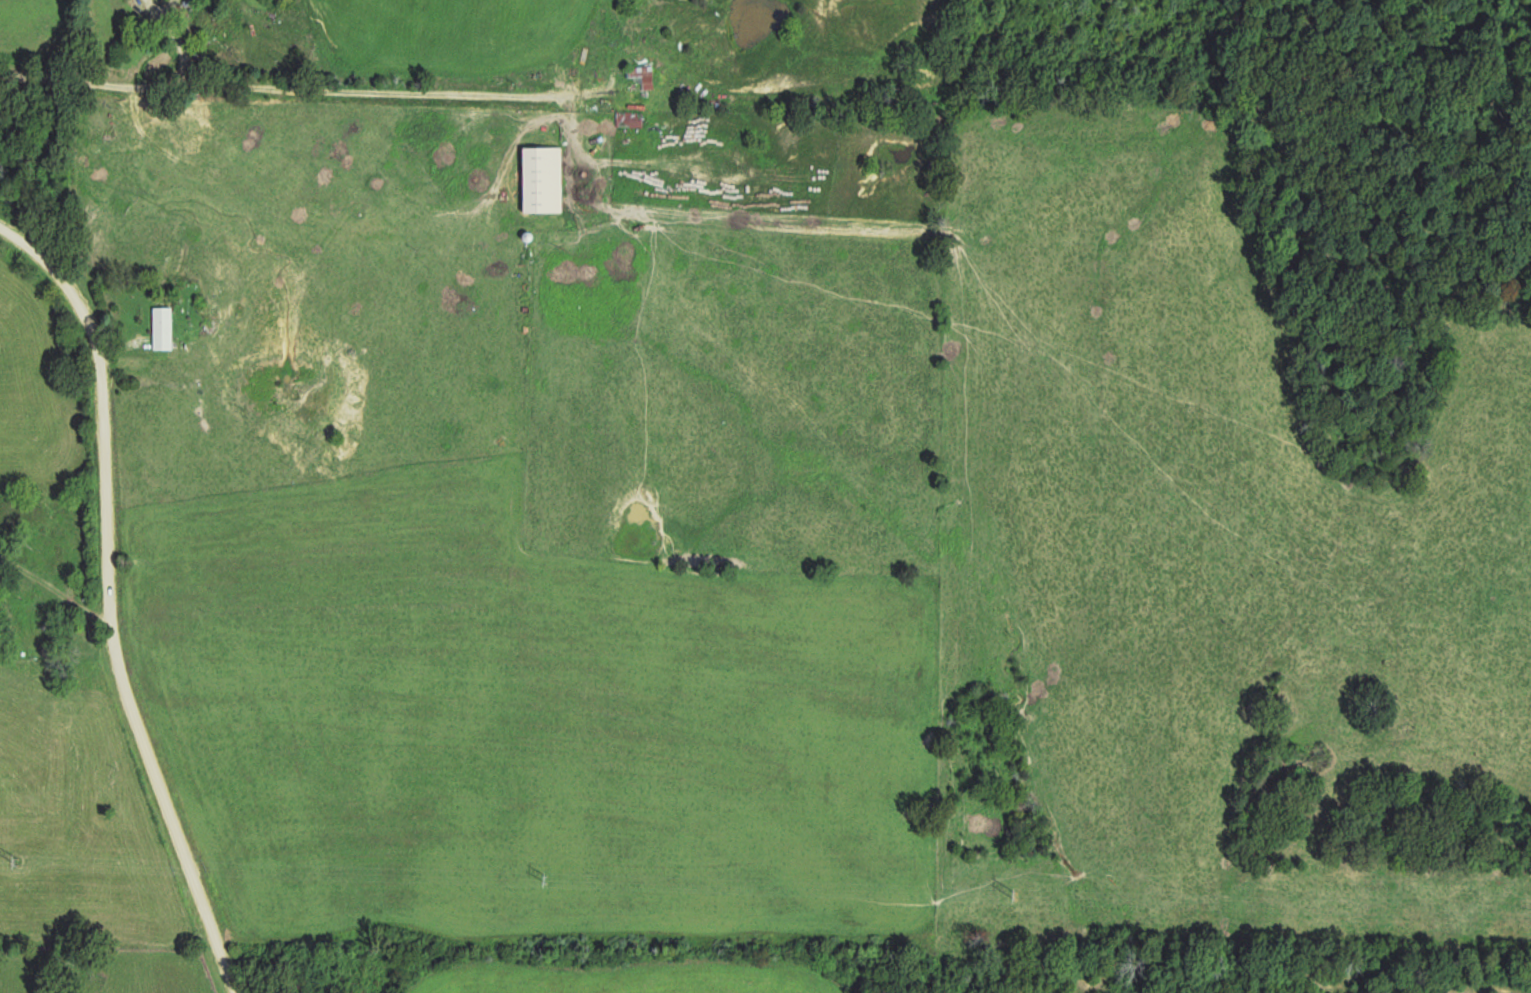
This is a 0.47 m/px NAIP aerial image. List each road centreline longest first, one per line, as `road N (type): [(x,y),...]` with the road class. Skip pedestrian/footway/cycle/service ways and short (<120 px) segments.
road 1 (residential): [(233,992),(117,656),(87,334),(66,293),(0,236)]

